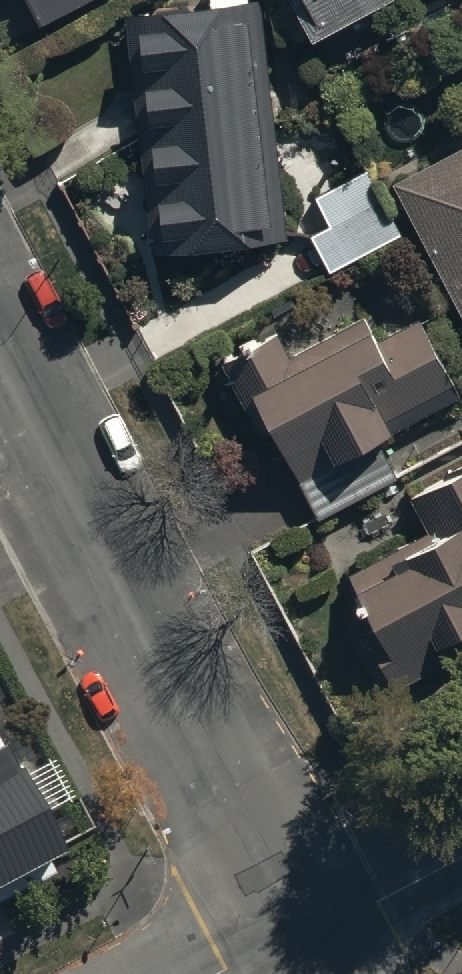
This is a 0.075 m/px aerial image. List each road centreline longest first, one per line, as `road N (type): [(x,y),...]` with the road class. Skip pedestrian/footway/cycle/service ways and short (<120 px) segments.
road 1 (residential): [(0,351),(306,937)]
road 2 (residential): [(306,937),(461,857)]

